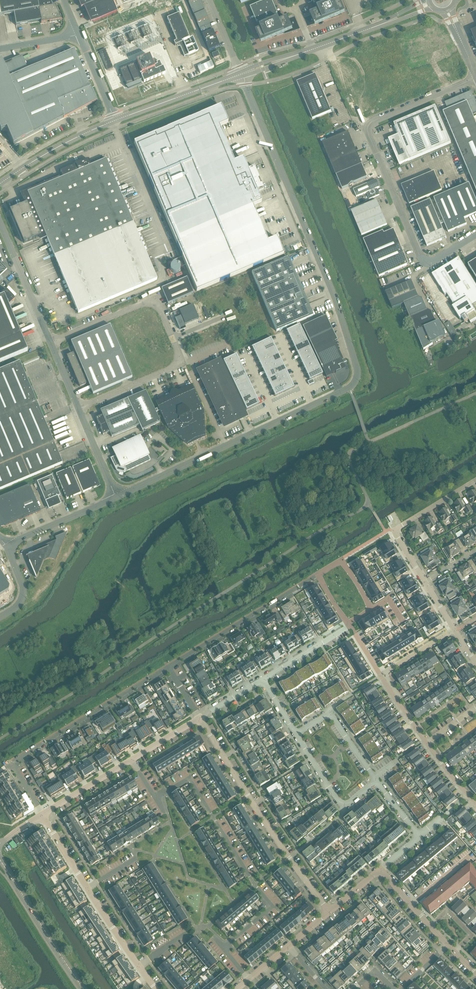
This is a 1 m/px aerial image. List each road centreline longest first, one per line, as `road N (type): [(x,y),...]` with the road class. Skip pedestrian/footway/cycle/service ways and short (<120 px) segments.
road 1 (unclassified): [(116,498),(349,388),(357,375),(335,299),(241,74)]
road 2 (unclassified): [(475,78),(375,121),(368,131),(422,260),(475,235)]
road 3 (unclassified): [(78,408),(178,364),(160,308),(147,303),(50,342)]
road 4 (residential): [(157,799),(189,778),(273,908),(225,947)]
road 5 (residential): [(168,668),(19,759),(18,778),(41,816)]
road 6 (residential): [(331,911),(199,718)]
road 7 (residential): [(317,575),(168,668)]
road 8 (tertiary): [(84,988),(0,860)]
road 9 (residential): [(424,583),(398,530),(475,481)]
road 10 (tertiary): [(241,74),(116,120)]
road 11 (tertiary): [(116,120),(0,184)]
road 12 (unclassified): [(50,342),(0,223)]
road 13 (residential): [(296,734),(341,804),(377,781)]

